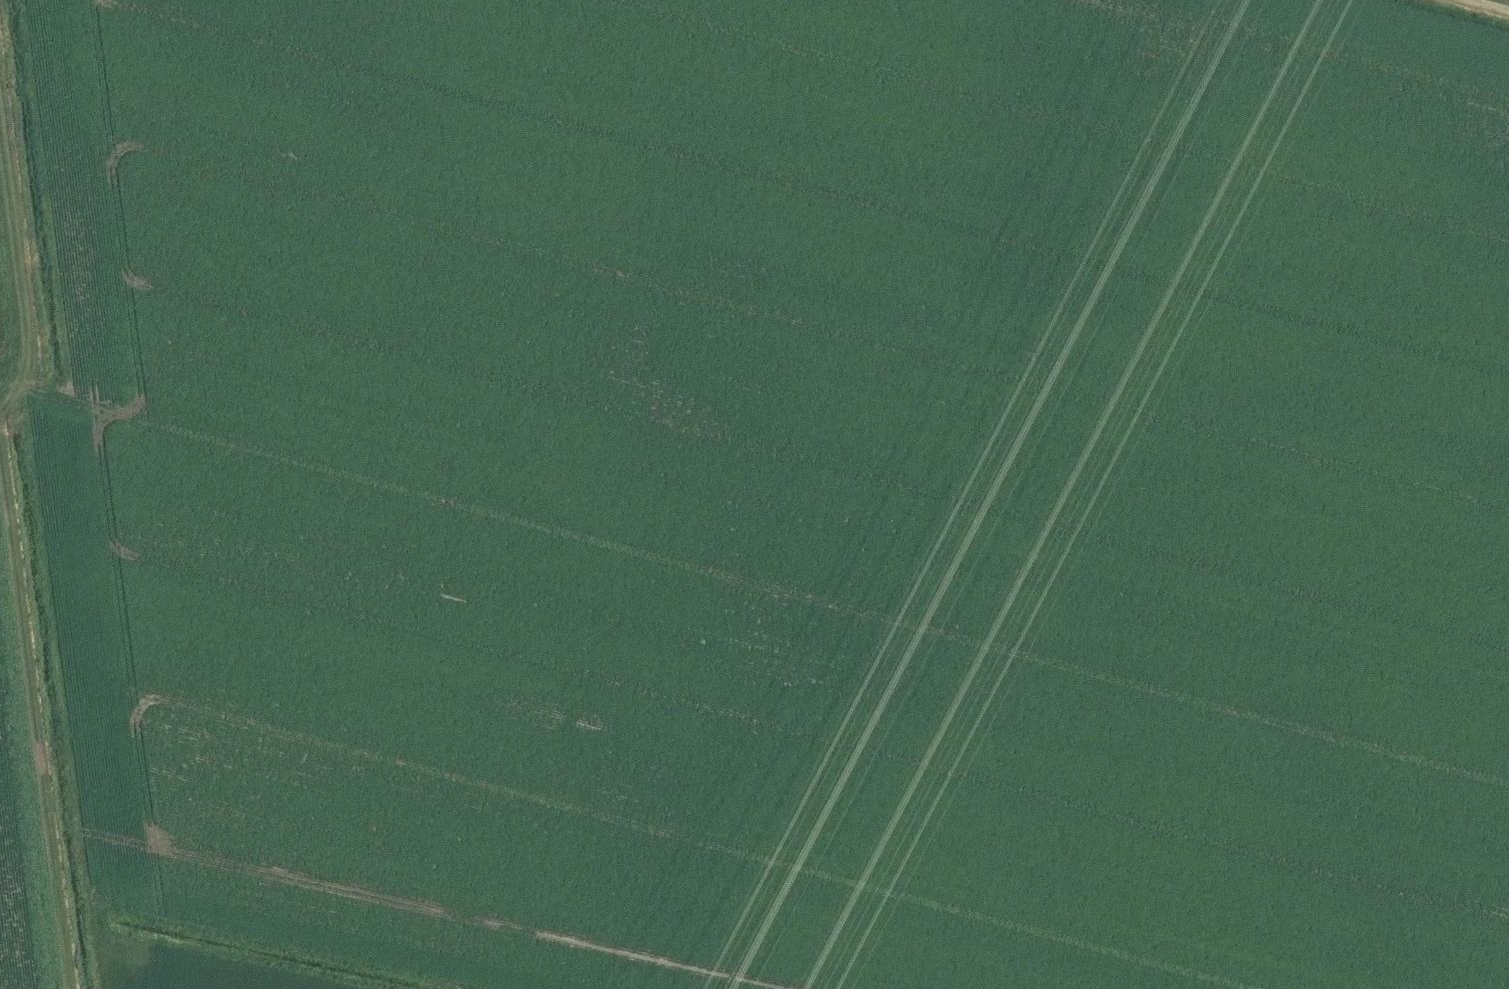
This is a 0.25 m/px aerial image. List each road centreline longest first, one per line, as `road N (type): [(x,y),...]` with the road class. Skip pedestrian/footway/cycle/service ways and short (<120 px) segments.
road 1 (track): [(70,988),(0,457)]
road 2 (track): [(0,424),(35,366),(0,106)]

